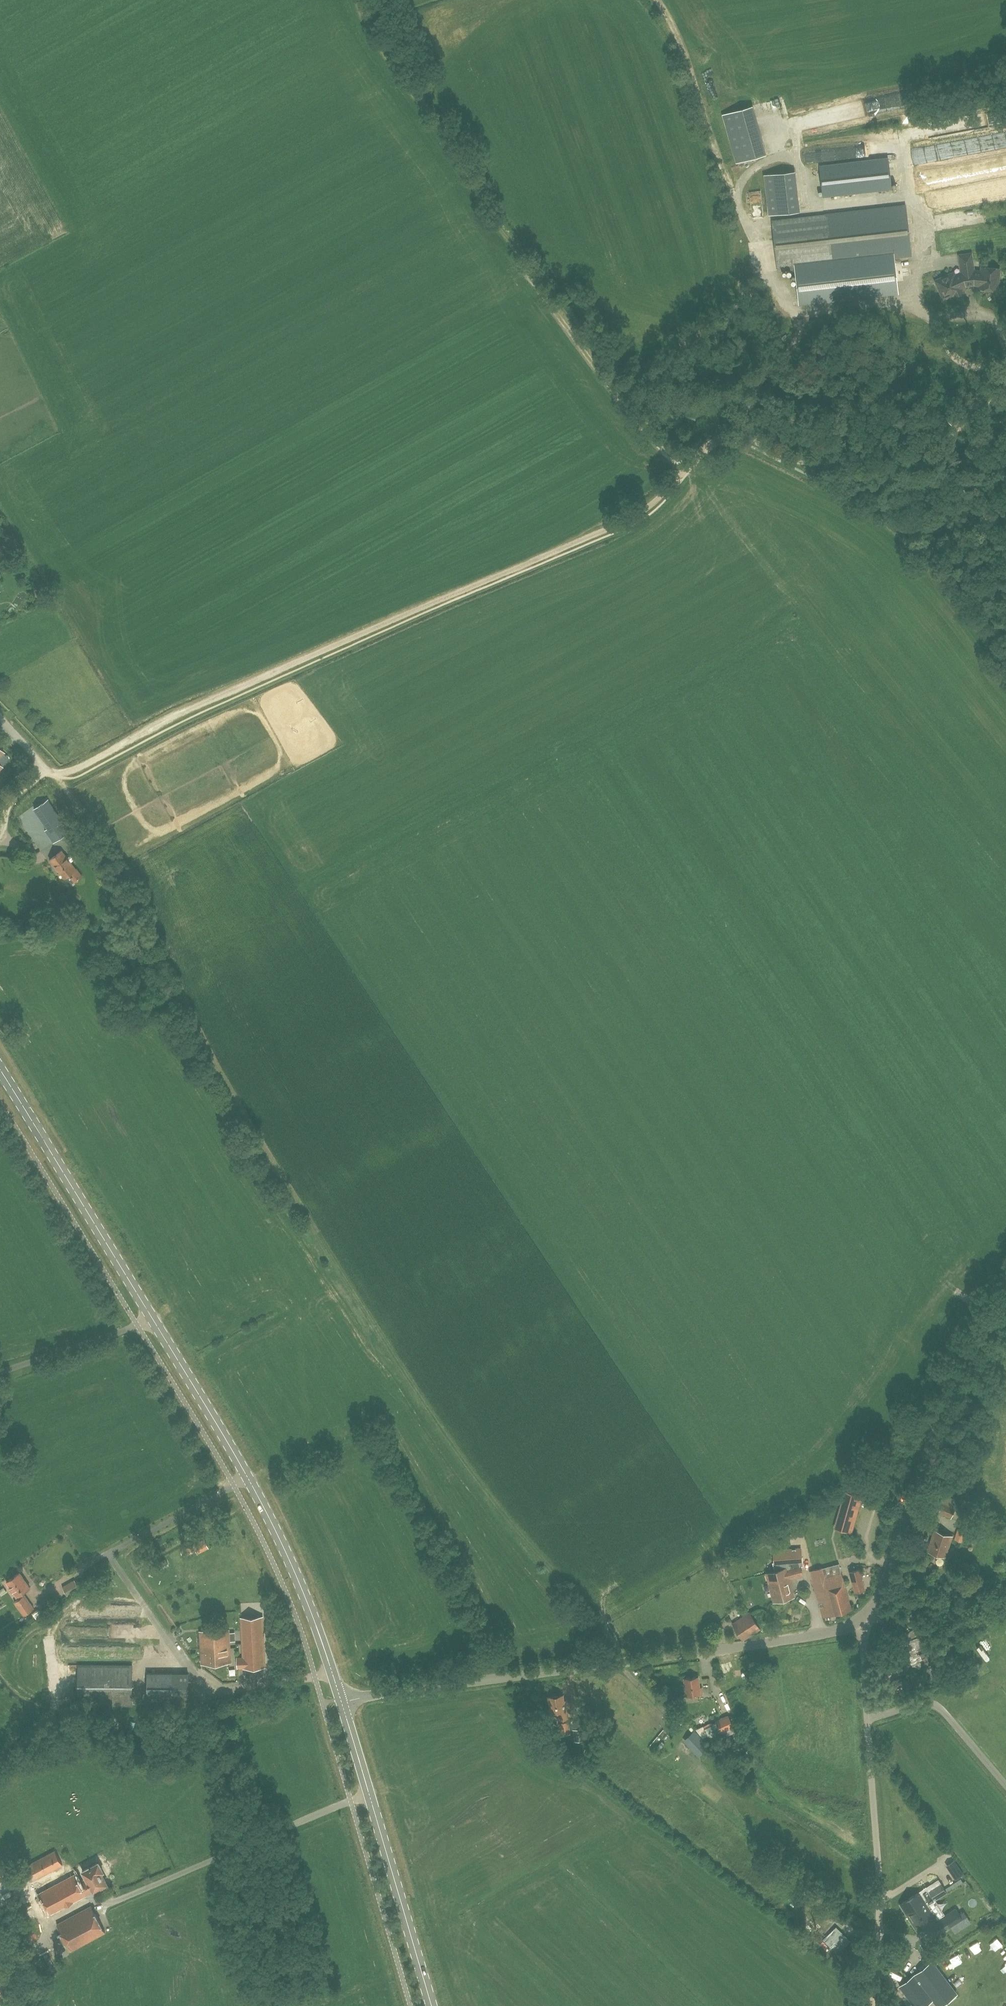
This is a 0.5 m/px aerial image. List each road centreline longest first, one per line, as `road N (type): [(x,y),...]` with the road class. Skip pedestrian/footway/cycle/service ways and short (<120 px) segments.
road 1 (track): [(46,770),(118,851),(233,1103),(419,1402),(533,1553),(635,1664)]
road 2 (track): [(1005,395),(950,437),(885,455),(794,461),(749,437),(722,438),(631,519),(190,709),(76,770),(46,770)]
road 3 (tertiary): [(342,1702),(635,1664),(860,1622)]
road 4 (secondary): [(342,1702),(272,1520),(154,1320)]
road 5 (tertiary): [(860,1622),(883,1586),(943,1403),(1005,1301)]
road 6 (secondary): [(154,1320),(0,1074)]
road 7 (track): [(146,836),(122,786),(133,764),(242,711),(265,721),(280,750),(278,769)]
road 8 (unclassified): [(116,1900),(371,1796)]
road 9 (unclassified): [(878,1967),(867,1718)]
road 10 (secondary): [(432,2005),(371,1796)]
road 11 (track): [(118,851),(278,769)]
road 12 (unclassified): [(867,1718),(930,1703),(1005,1786)]
road 13 (unclassified): [(0,1371),(154,1320)]
road 14 (unclassified): [(0,836),(10,799),(46,770),(0,720)]

